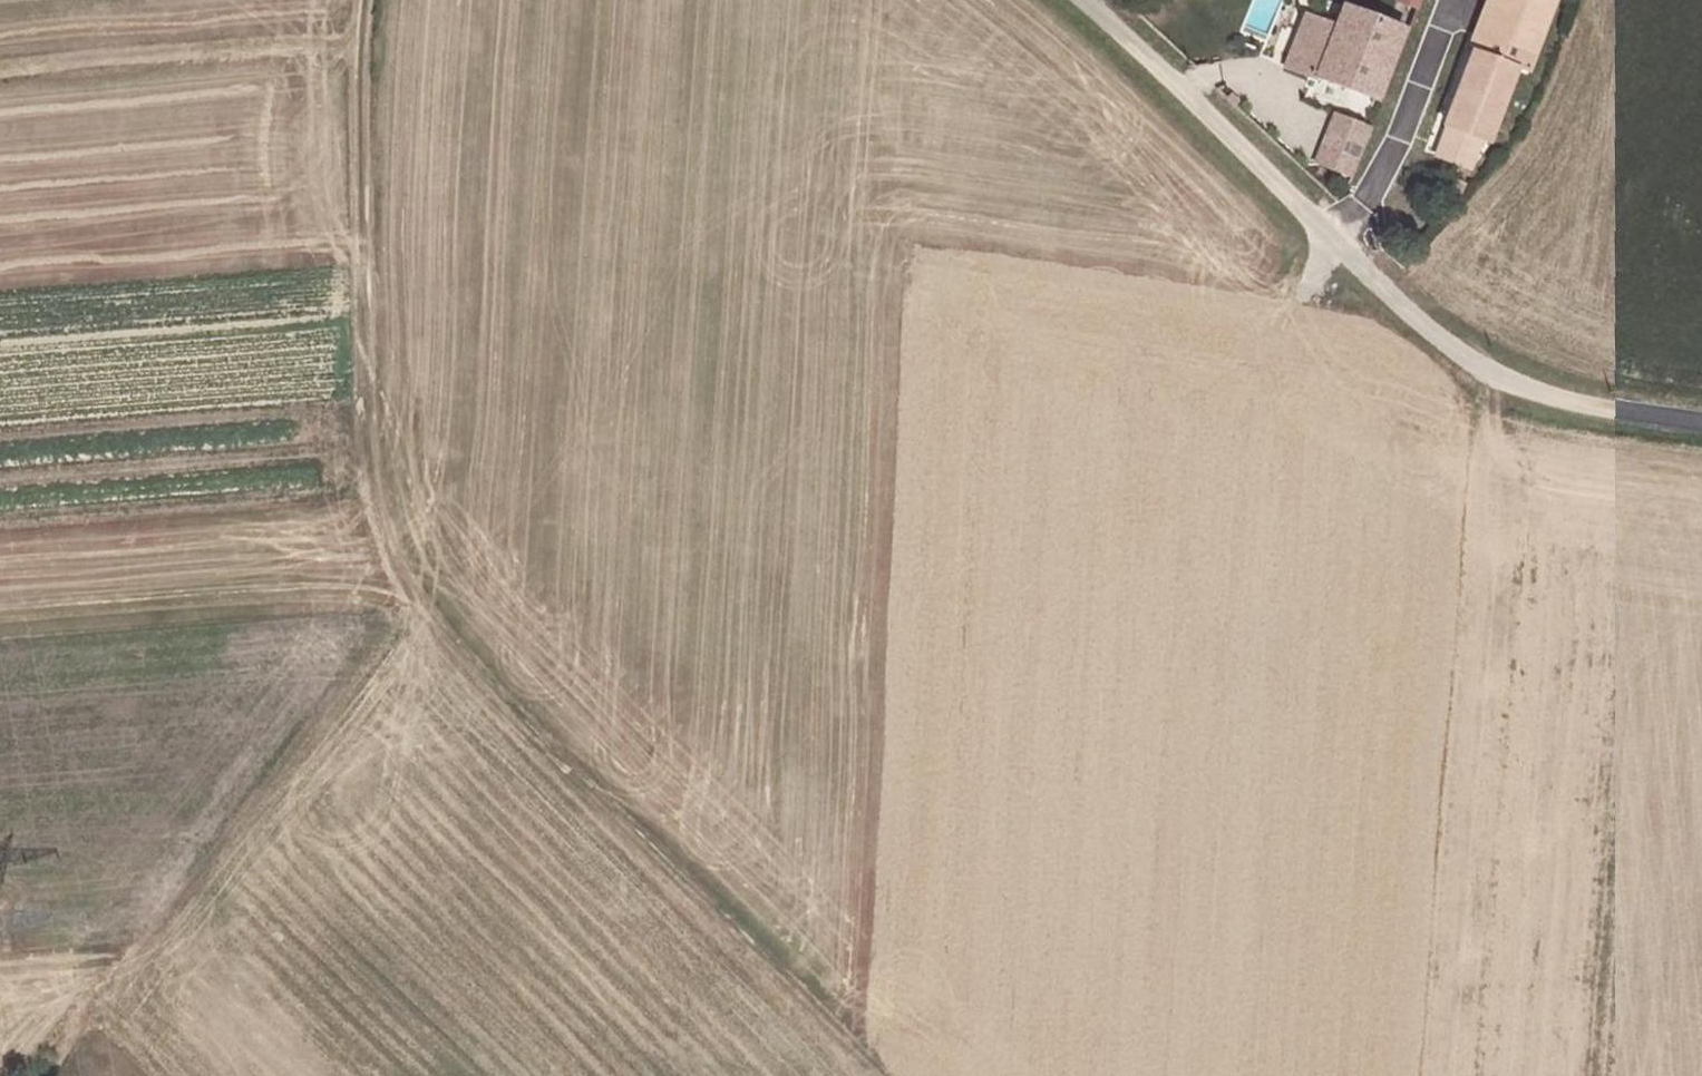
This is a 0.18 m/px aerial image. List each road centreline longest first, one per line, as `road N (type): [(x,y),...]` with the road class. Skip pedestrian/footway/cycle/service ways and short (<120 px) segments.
road 1 (unclassified): [(1701,427),(1543,380),(1373,295),(1059,0)]

